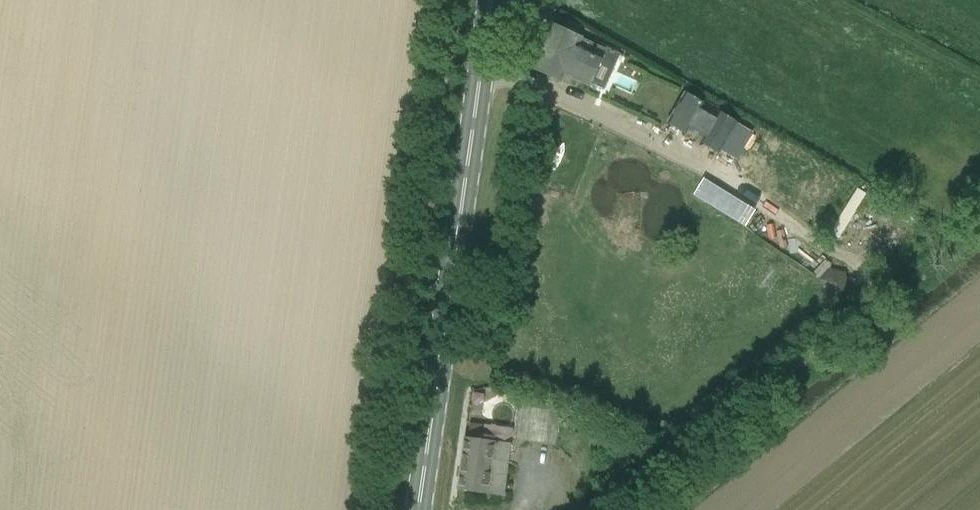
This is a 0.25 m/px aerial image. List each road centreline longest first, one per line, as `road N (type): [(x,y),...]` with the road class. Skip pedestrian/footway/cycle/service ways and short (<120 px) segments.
road 1 (primary): [(418,509),(491,0)]
road 2 (track): [(979,228),(629,509)]

